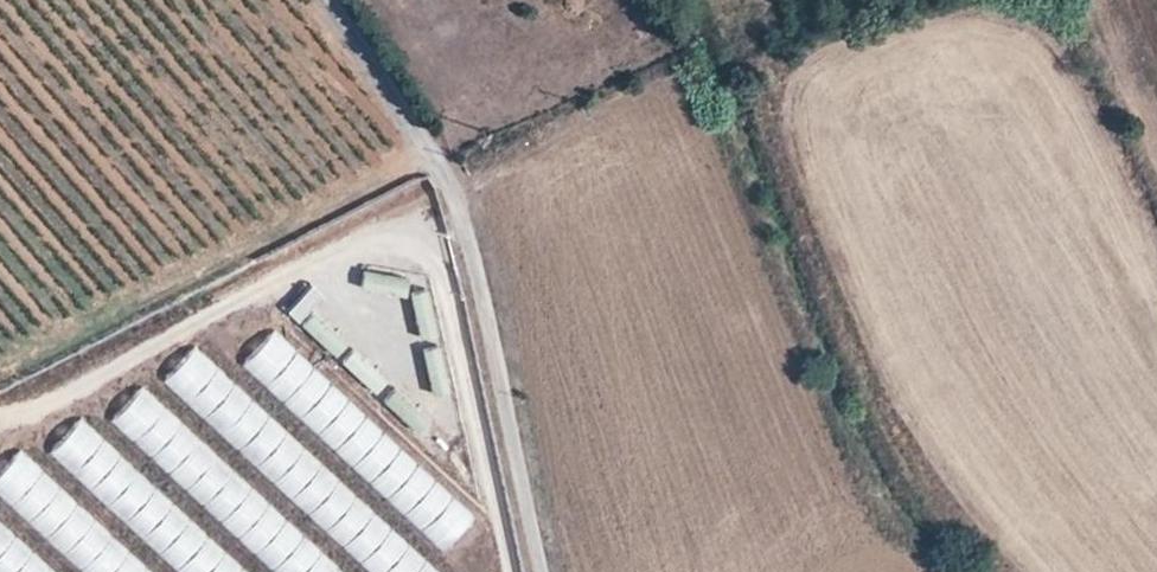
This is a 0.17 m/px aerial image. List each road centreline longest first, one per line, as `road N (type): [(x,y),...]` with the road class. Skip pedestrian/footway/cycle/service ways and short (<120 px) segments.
road 1 (unclassified): [(333,0),(444,165),(471,240),(543,571)]

